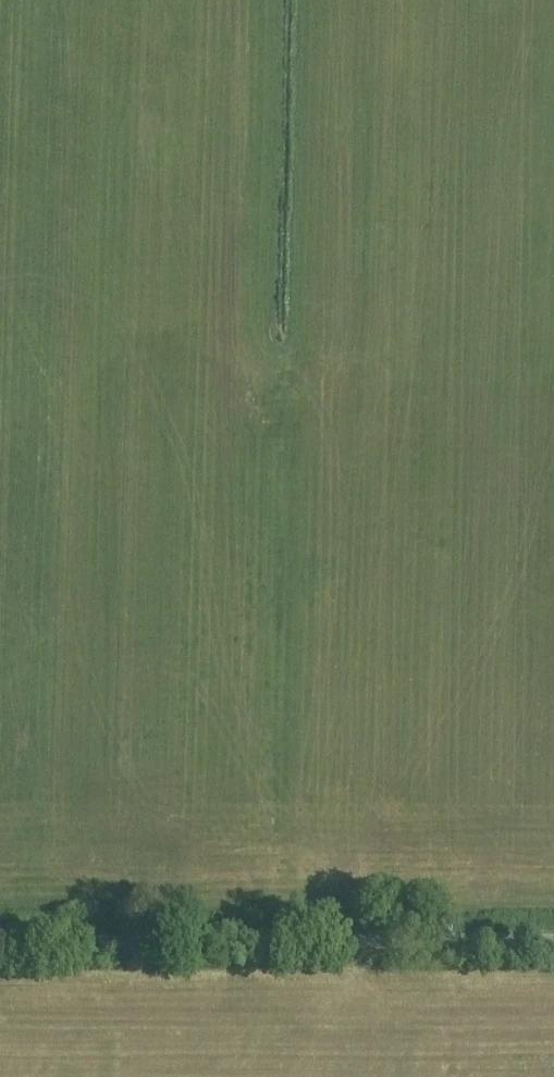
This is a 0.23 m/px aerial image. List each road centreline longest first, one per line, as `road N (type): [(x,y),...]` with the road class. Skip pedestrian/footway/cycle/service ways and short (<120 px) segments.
road 1 (unclassified): [(553,940),(0,941)]

